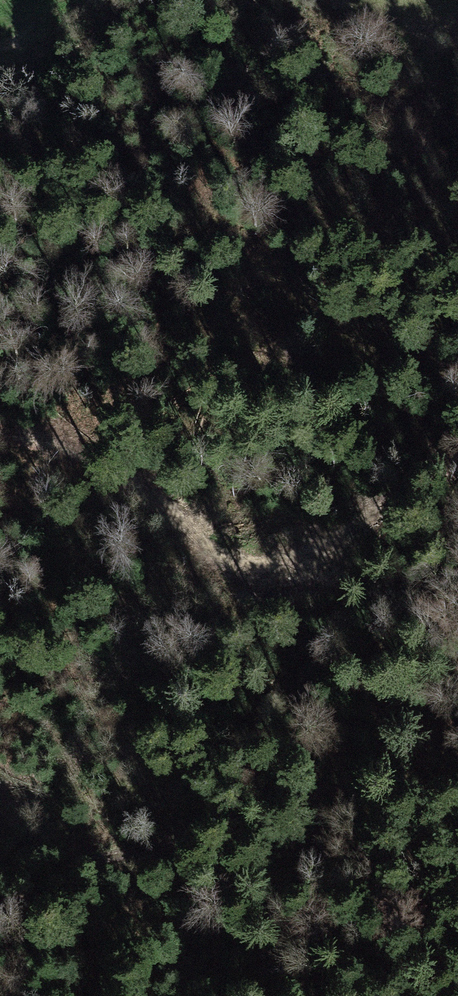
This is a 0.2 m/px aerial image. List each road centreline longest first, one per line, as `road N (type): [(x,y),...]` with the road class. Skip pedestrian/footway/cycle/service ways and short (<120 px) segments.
road 1 (track): [(0,433),(111,477),(241,567),(293,570),(332,533),(402,493),(457,474)]
road 2 (track): [(0,887),(172,836),(401,748),(457,715)]

